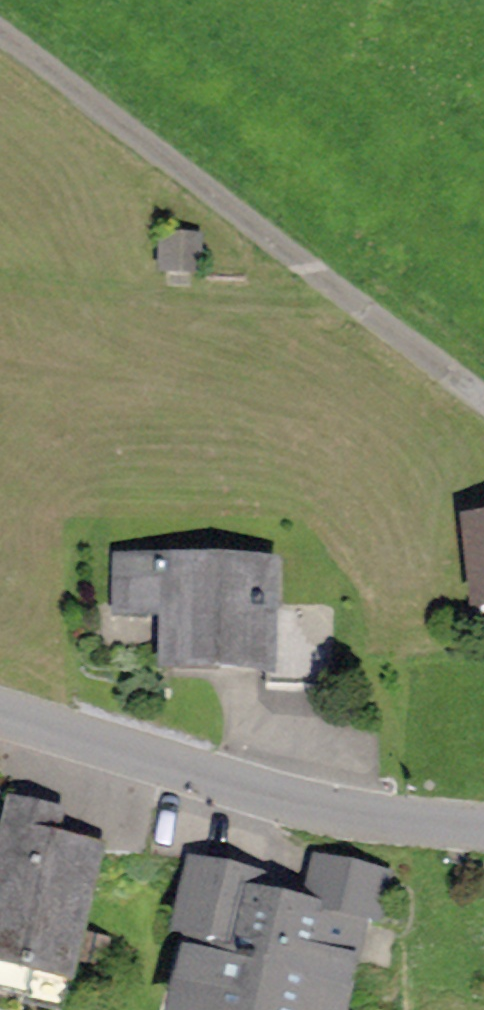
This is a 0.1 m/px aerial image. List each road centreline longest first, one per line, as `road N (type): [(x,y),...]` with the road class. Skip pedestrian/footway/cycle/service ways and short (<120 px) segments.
road 1 (unclassified): [(483,398),(0,30)]
road 2 (tertiary): [(0,714),(287,805),(483,826)]
road 3 (track): [(0,279),(105,293),(352,301)]

